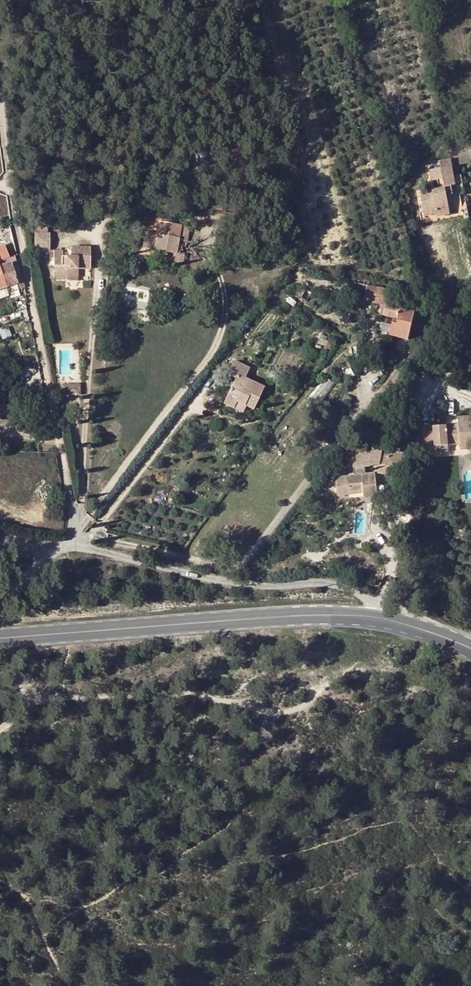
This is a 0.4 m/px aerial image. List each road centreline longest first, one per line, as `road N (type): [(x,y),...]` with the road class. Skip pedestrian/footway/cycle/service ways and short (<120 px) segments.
road 1 (track): [(0,732),(55,699),(232,702),(276,715),(305,713),(317,689),(367,662),(375,619)]
road 2 (tertiary): [(375,619),(270,616),(0,638)]
road 3 (residential): [(375,619),(371,602),(334,584),(223,582),(48,547)]

